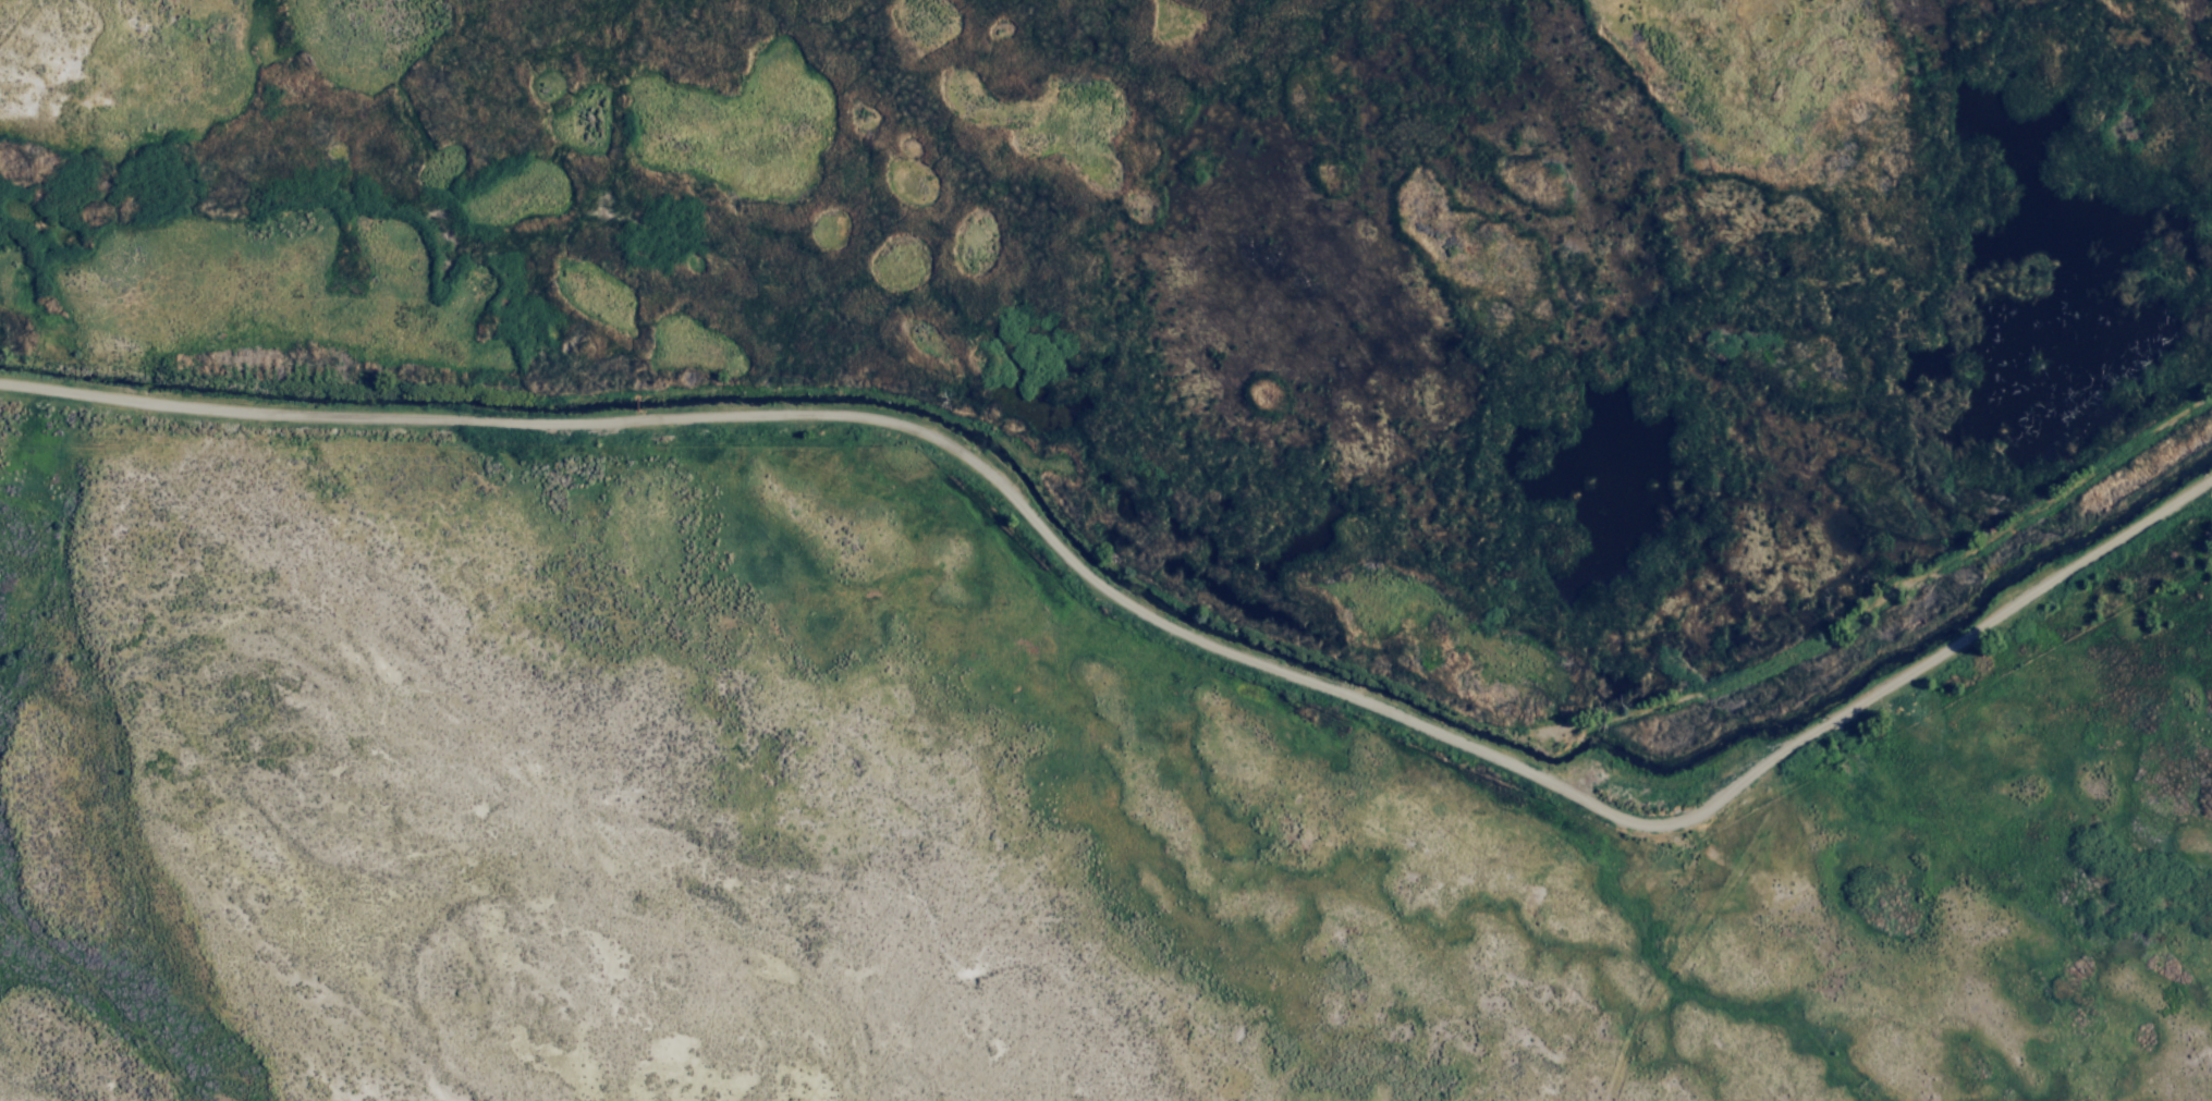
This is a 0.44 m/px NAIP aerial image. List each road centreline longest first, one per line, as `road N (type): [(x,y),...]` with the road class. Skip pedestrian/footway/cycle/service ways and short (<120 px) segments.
road 1 (track): [(0,385),(366,420),(897,421),(990,478),(1097,596),(1633,828),(1689,820),(2211,481)]

